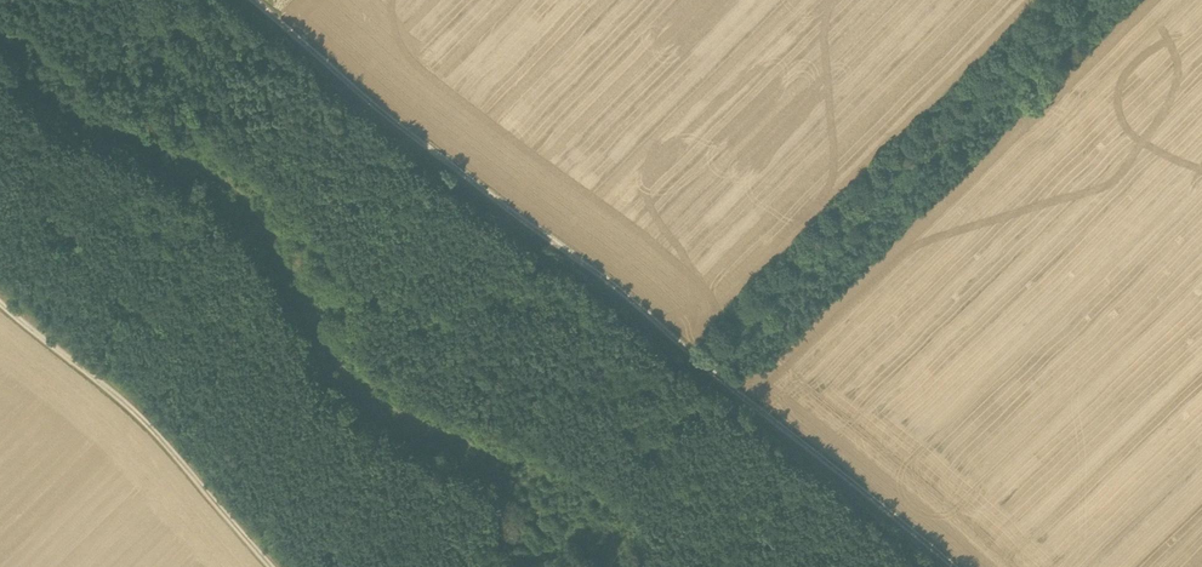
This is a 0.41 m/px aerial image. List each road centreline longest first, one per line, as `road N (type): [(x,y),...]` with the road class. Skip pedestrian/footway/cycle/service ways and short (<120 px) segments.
road 1 (track): [(954,566),(255,0)]
road 2 (track): [(0,302),(136,415),(269,566)]

